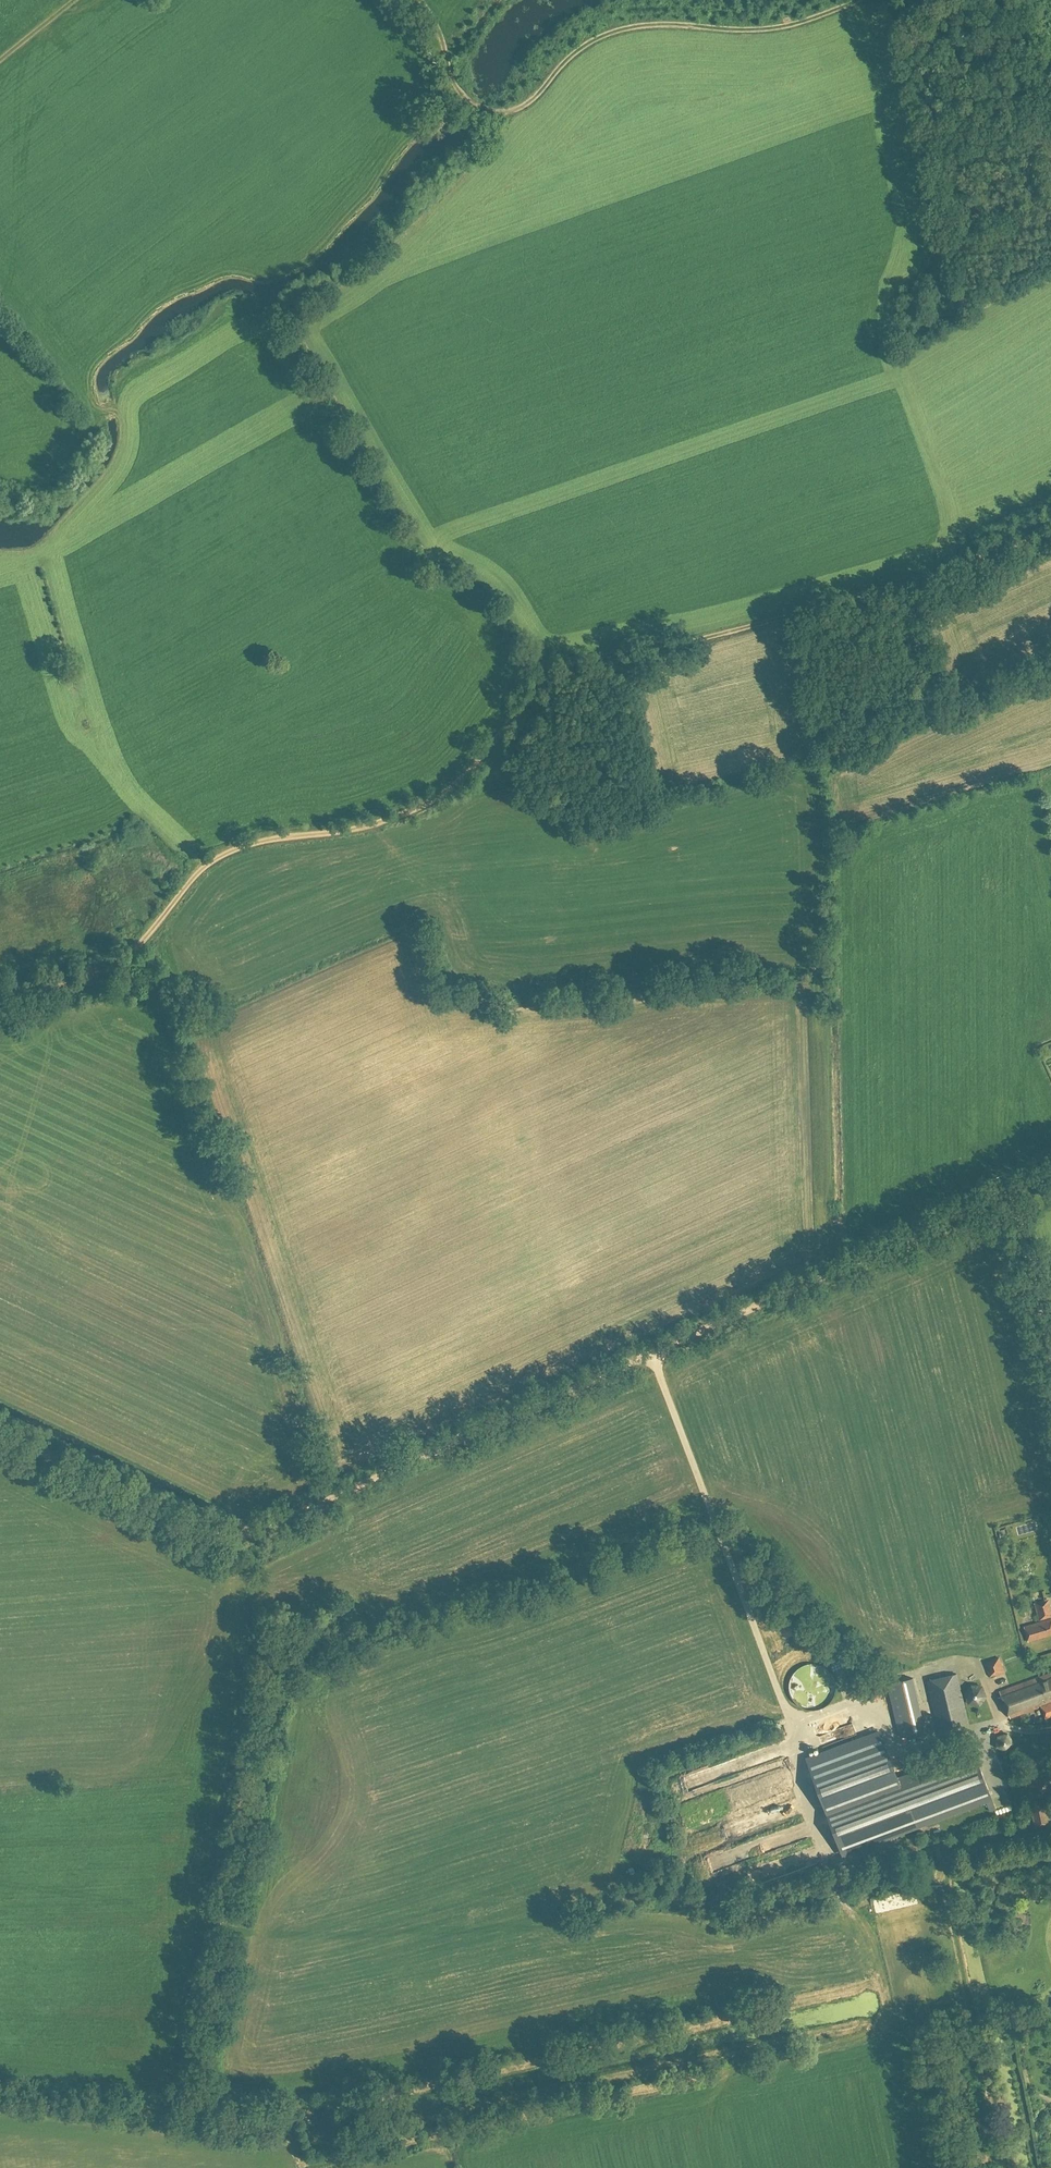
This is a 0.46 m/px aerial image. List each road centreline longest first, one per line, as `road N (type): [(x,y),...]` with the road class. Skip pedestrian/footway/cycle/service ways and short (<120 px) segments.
road 1 (track): [(0,998),(62,988),(119,963),(220,855),(282,836),(352,832),(424,804),(472,762),(533,684),(1050,535)]
road 2 (track): [(1011,1191),(235,1541),(0,1429)]
road 3 (track): [(235,1541),(230,1568),(259,1612),(261,1634),(167,2112),(0,2099)]
road 4 (track): [(856,0),(767,26),(629,26),(568,58),(529,102),(492,112),(455,87),(444,38),(418,0)]
road 5 (track): [(653,1352),(784,1709),(827,1855)]

